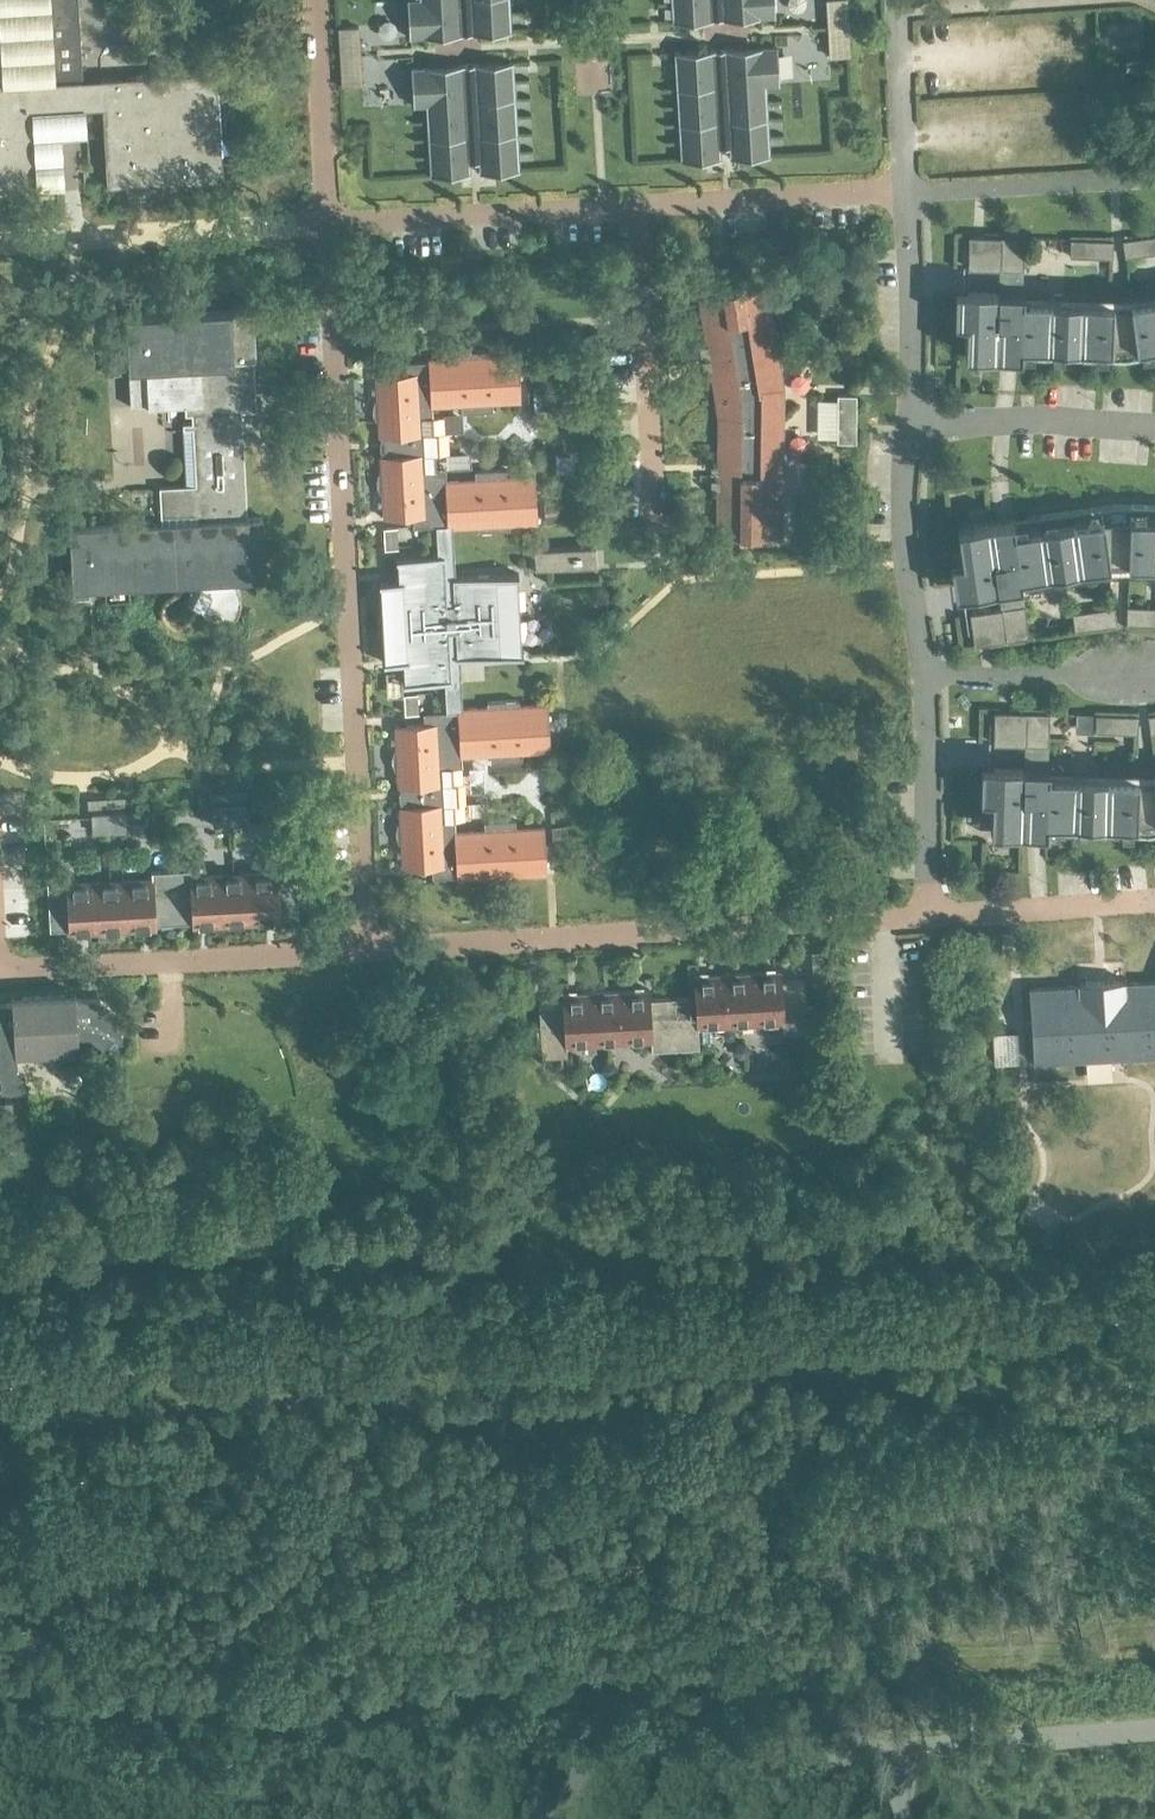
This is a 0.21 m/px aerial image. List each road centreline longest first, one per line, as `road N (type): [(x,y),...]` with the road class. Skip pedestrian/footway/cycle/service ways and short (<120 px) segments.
road 1 (secondary): [(0,1376),(1154,1307)]
road 2 (unclassified): [(370,949),(338,331),(323,224)]
road 3 (residential): [(534,1784),(1154,1734)]
road 4 (residential): [(923,920),(370,949)]
road 5 (residential): [(26,1818),(534,1784)]
road 6 (residential): [(370,949),(0,969)]
road 7 (unclassified): [(656,532),(641,206)]
road 8 (unclassified): [(0,241),(323,224)]
road 9 (residential): [(323,224),(641,206)]
road 10 (residential): [(641,206),(908,188)]
road 11 (unclassified): [(314,25),(100,46),(87,30),(86,0)]
road 12 (residential): [(927,673),(908,562),(913,421)]
road 13 (residential): [(923,920),(927,673)]
road 14 (residential): [(908,188),(1154,179)]
road 15 (residential): [(1154,425),(913,421)]
road 16 (residential): [(913,421),(908,188)]
road 17 (residential): [(1154,903),(923,920)]
road 18 (residential): [(1154,665),(927,673)]
road 19 (unclassified): [(323,224),(314,25)]
road 20 (residential): [(908,188),(899,10)]

